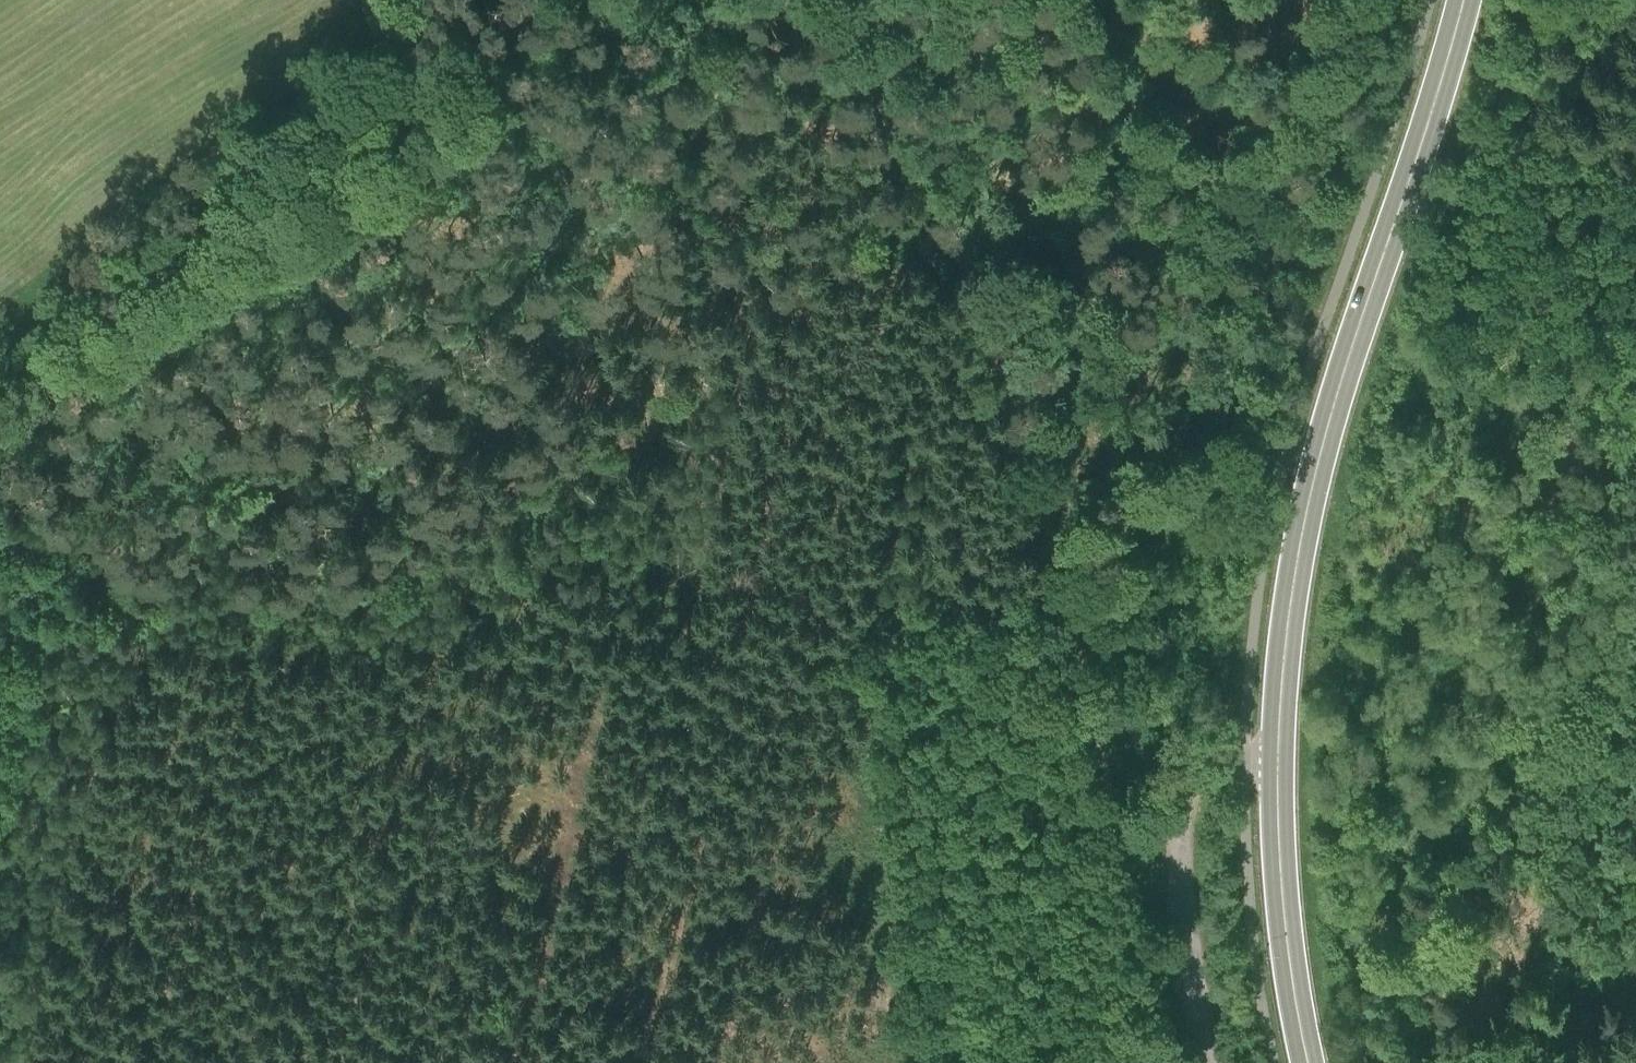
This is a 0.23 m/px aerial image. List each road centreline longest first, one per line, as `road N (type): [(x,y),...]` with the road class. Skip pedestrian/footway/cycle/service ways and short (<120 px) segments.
road 1 (track): [(708,0),(868,101),(907,148),(954,245),(1042,519),(1097,775),(1111,887),(1079,1062)]
road 2 (primary): [(1462,0),(1333,406),(1300,548),(1279,832),(1307,1062)]

